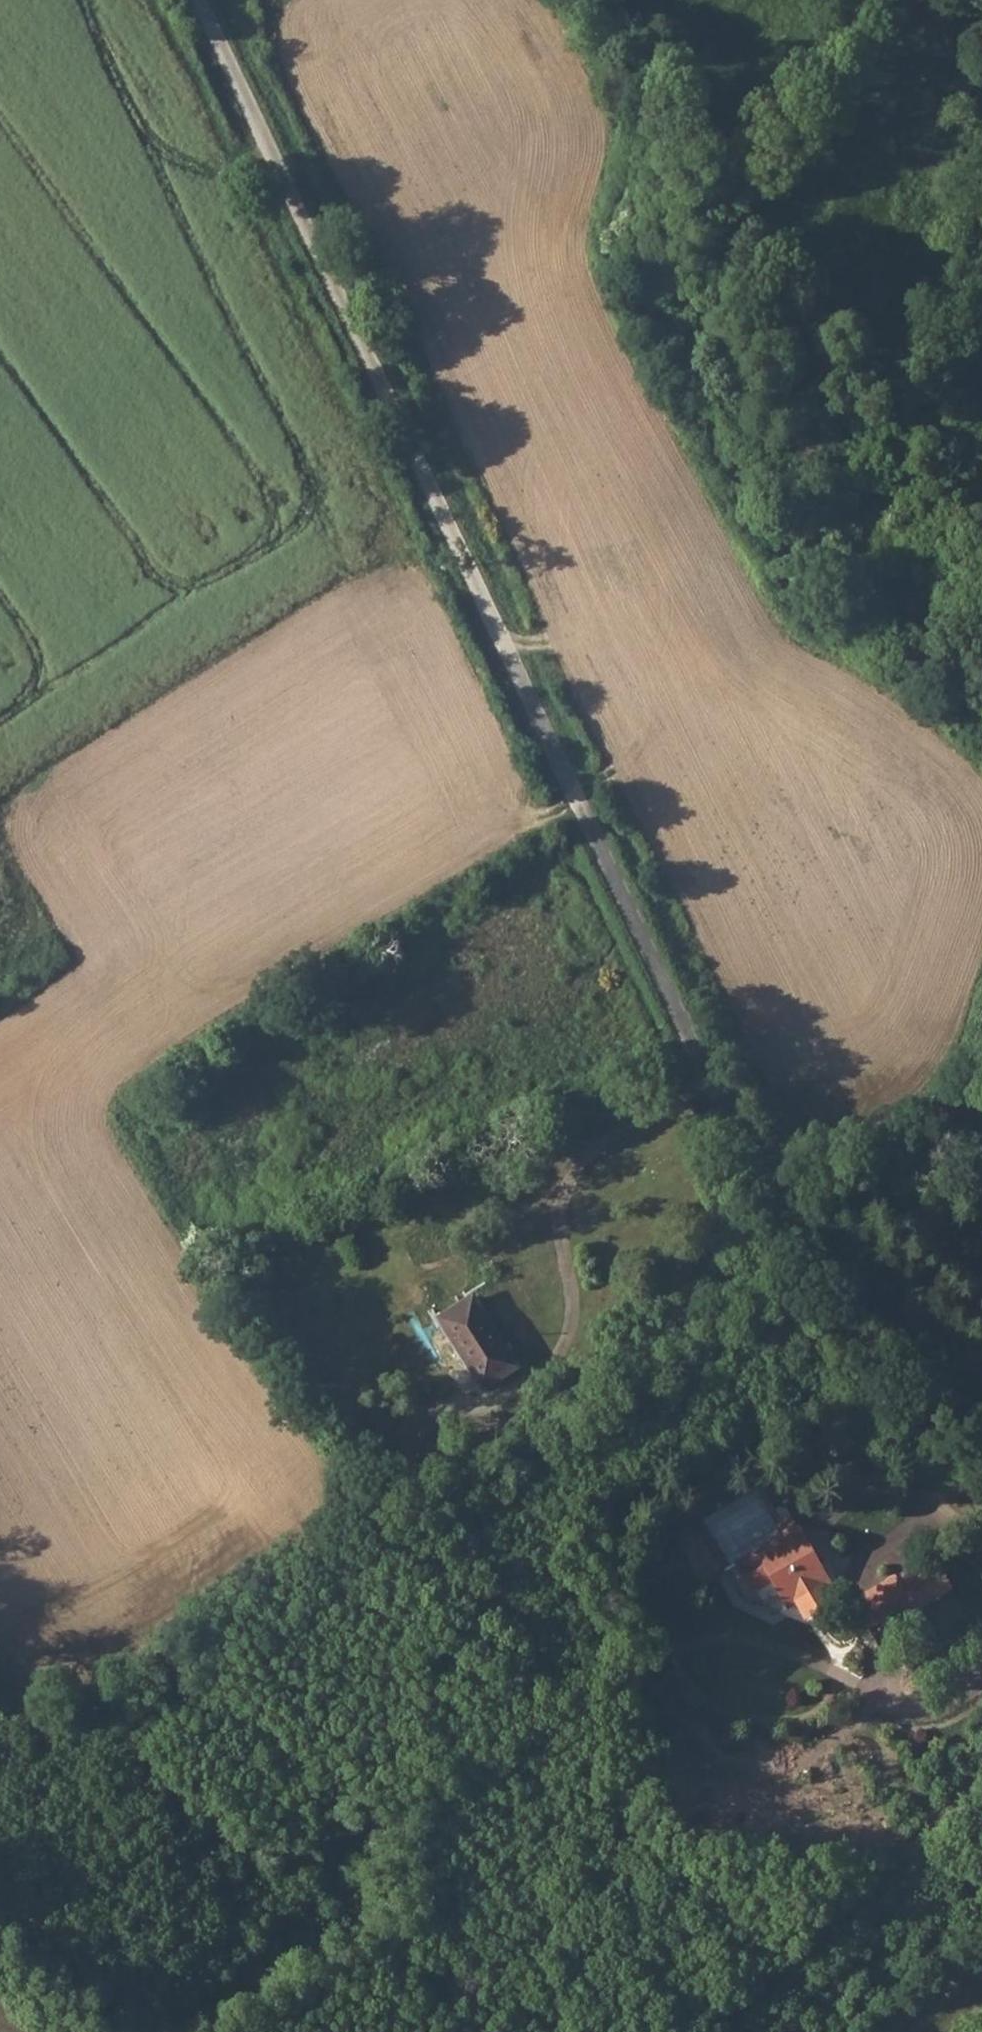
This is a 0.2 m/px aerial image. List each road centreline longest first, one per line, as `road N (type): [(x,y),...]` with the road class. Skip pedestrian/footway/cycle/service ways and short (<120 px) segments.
road 1 (unclassified): [(202,0),(698,1054),(829,1250),(981,1362)]

